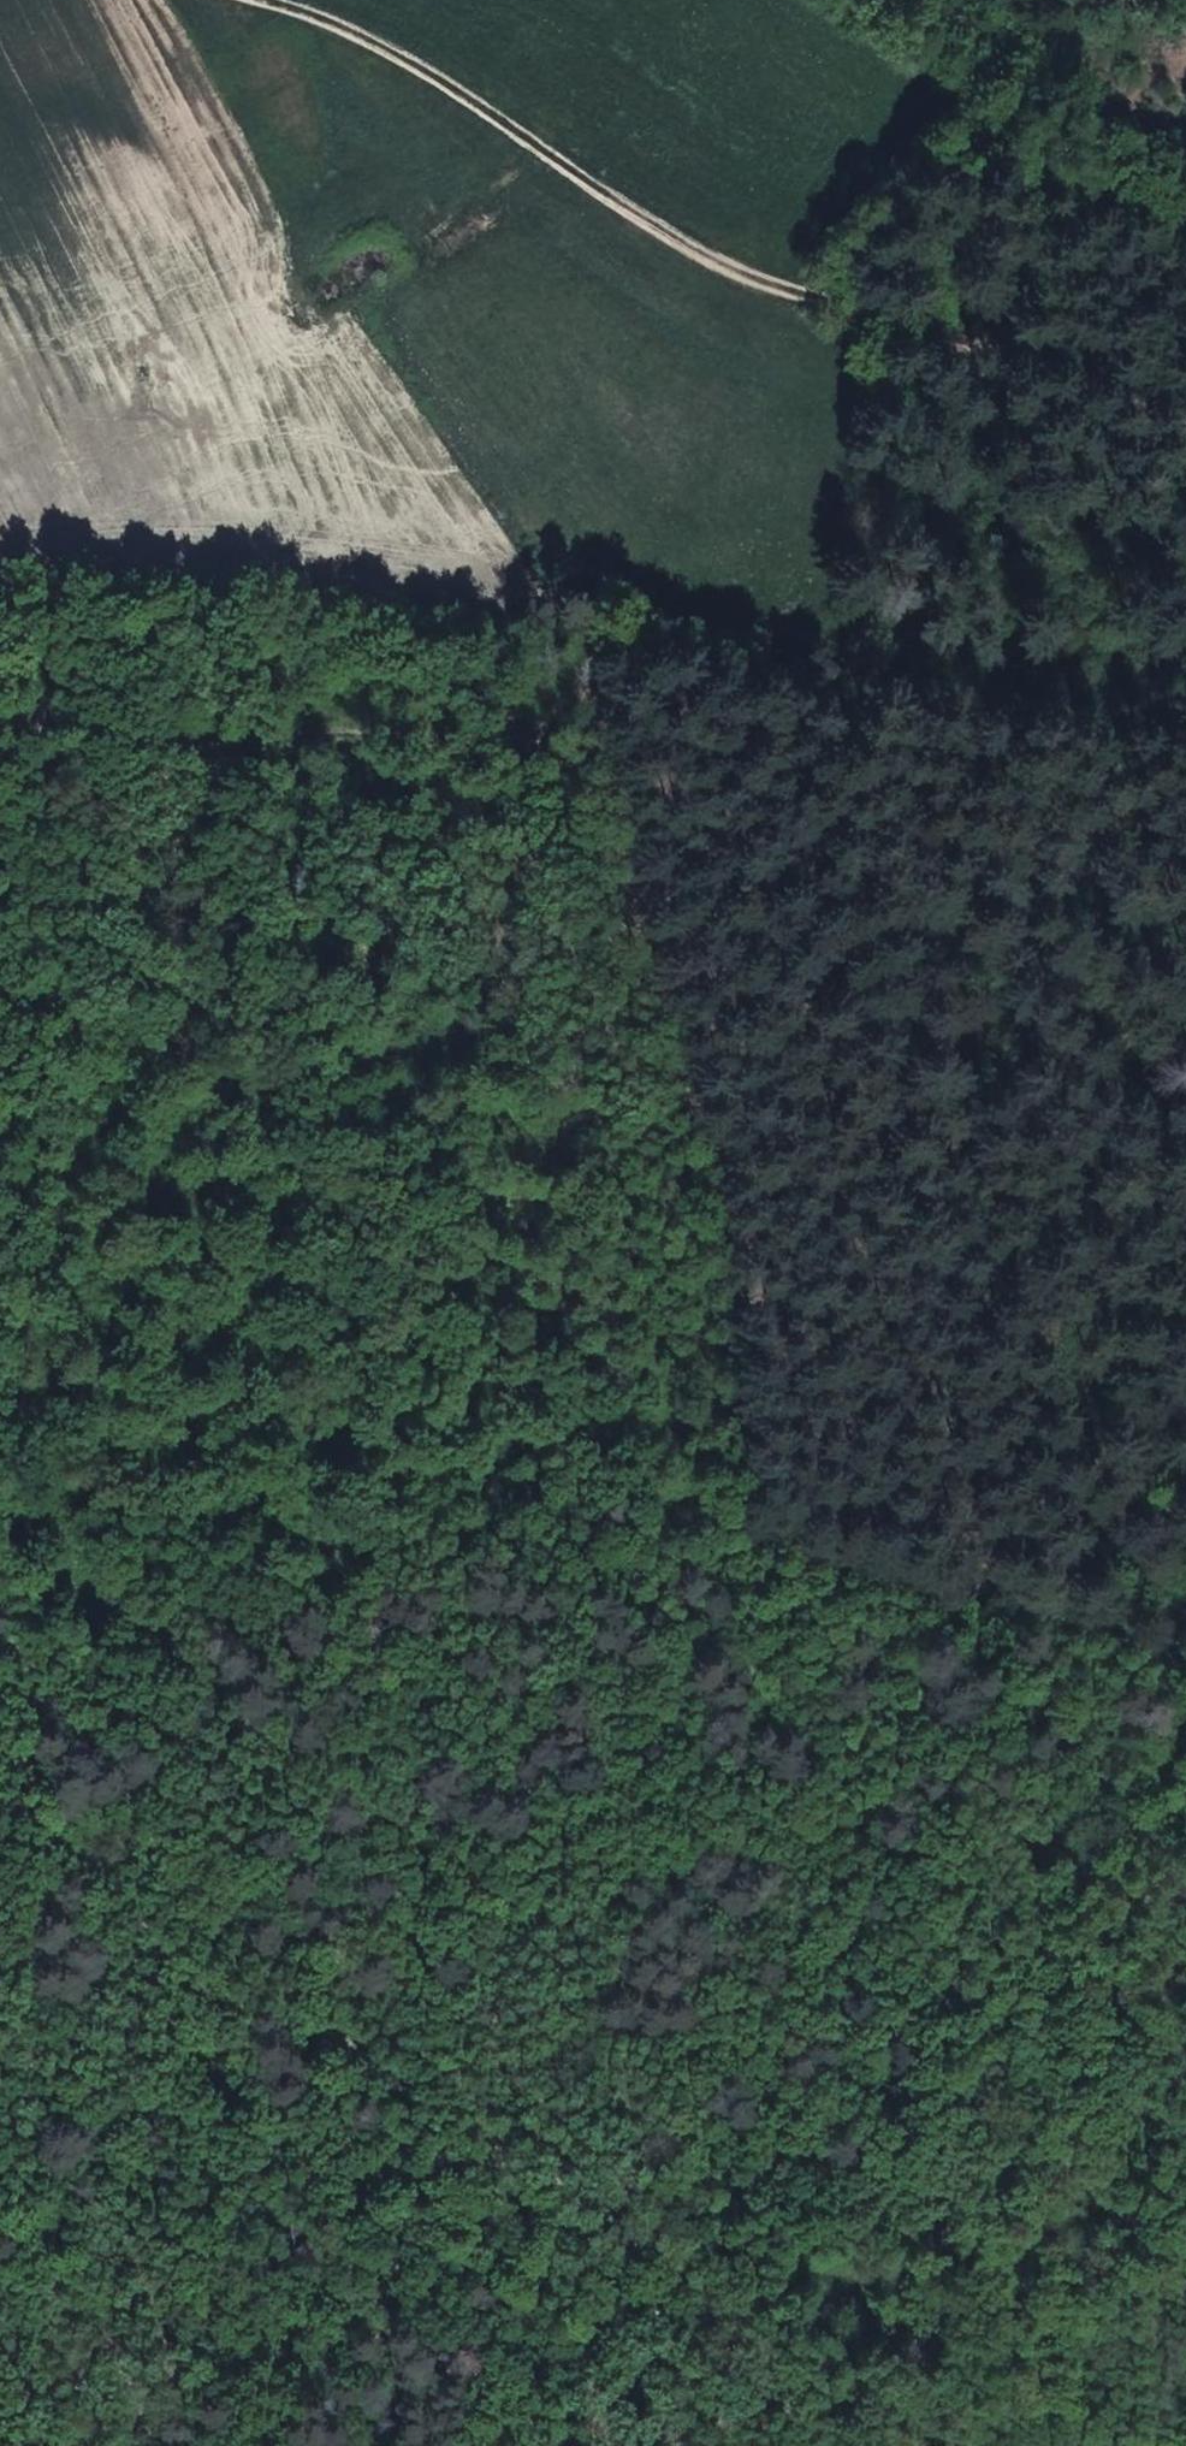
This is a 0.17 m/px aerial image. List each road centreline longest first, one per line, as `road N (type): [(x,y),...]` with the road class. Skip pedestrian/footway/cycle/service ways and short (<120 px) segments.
road 1 (track): [(271,0),(353,23),(548,146),(687,246),(810,299),(1185,403)]
road 2 (track): [(479,2445),(564,2390),(848,2164),(978,1964),(1045,1912),(1125,1883),(1185,1877)]

